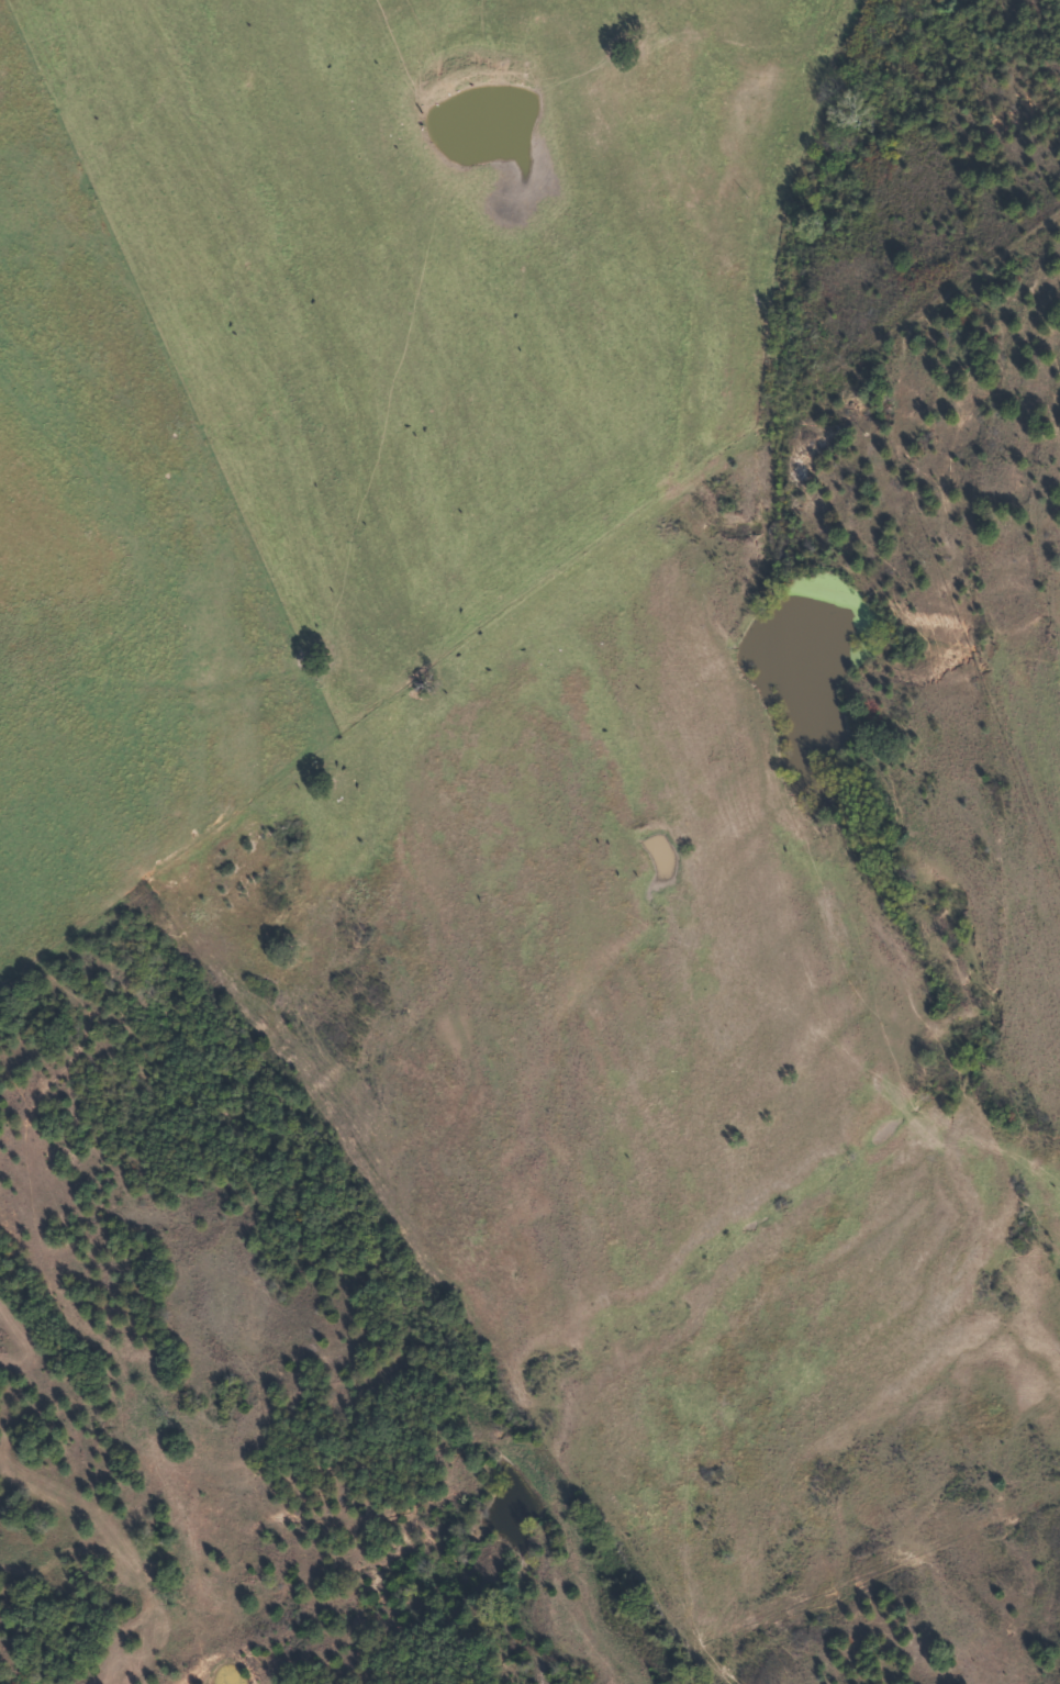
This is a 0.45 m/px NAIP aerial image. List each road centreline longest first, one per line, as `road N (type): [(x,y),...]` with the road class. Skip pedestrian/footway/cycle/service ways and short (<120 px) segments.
road 1 (track): [(850,0),(830,91),(773,88),(724,100),(698,143),(624,170),(562,62)]

